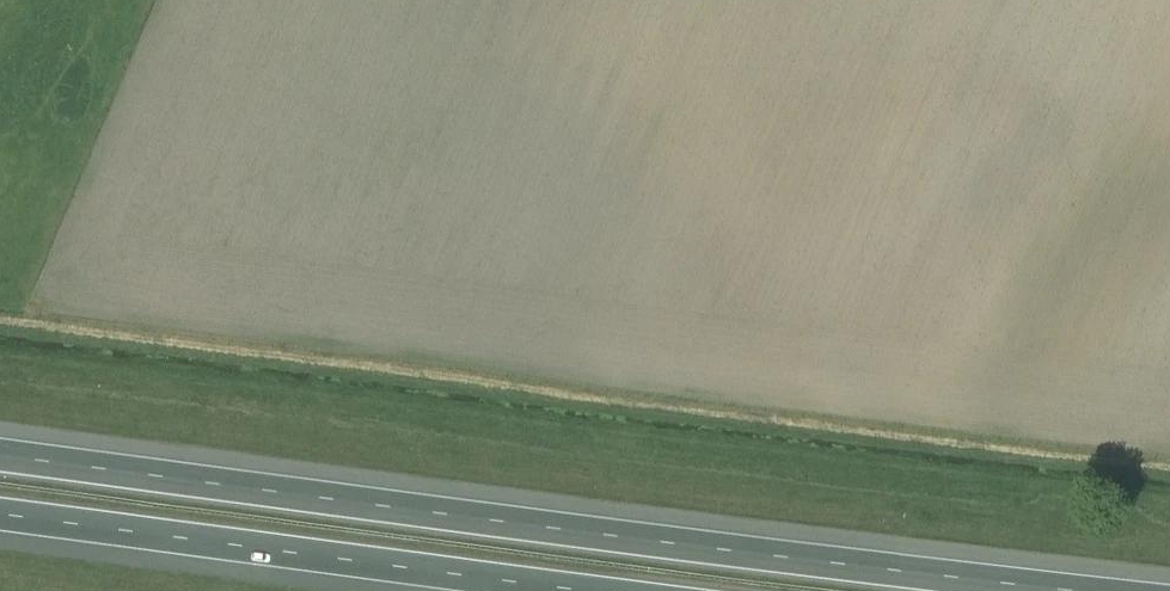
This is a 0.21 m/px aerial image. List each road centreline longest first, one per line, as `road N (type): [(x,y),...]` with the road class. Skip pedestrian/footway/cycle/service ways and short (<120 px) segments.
road 1 (motorway): [(1072,590),(0,457)]
road 2 (motorway): [(0,520),(571,590)]

